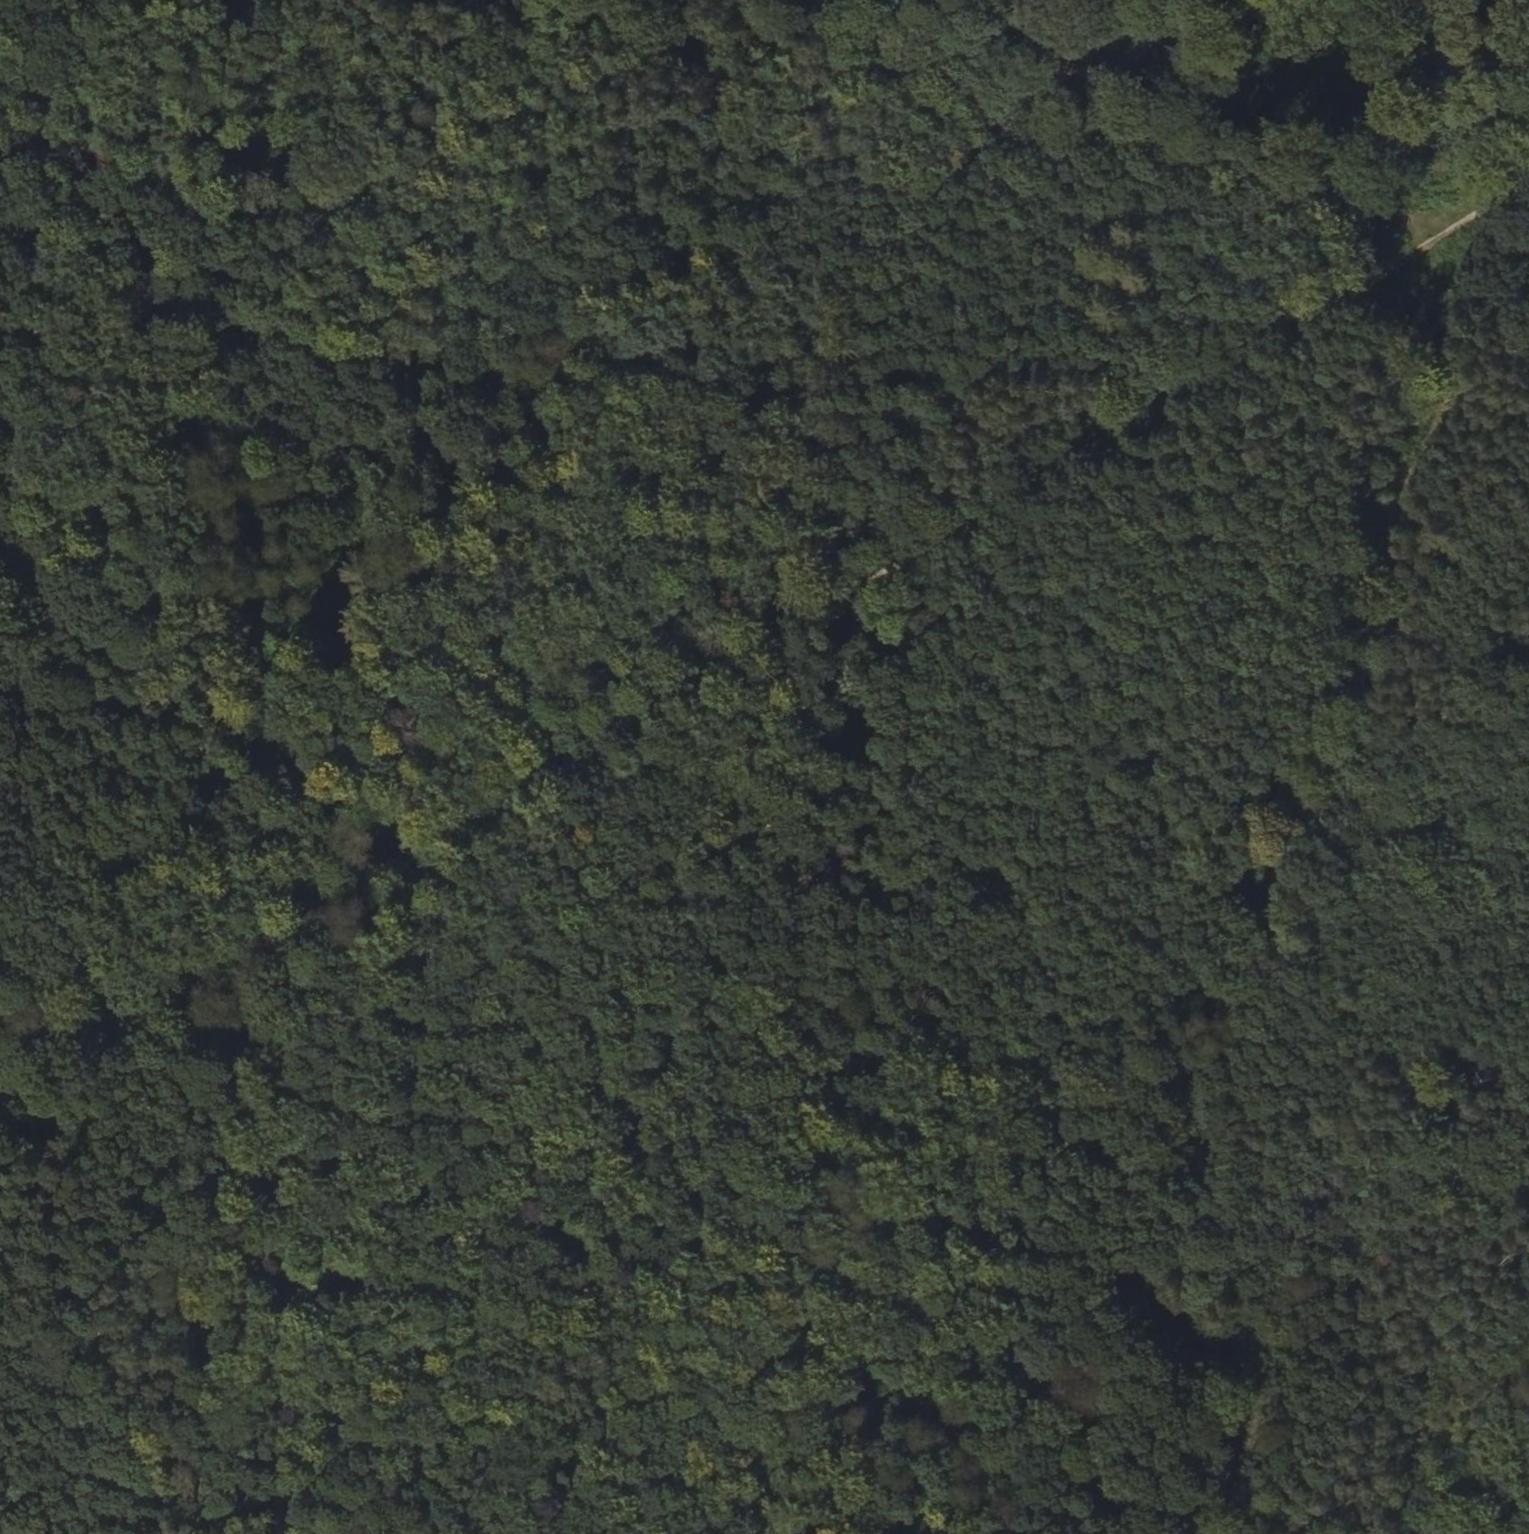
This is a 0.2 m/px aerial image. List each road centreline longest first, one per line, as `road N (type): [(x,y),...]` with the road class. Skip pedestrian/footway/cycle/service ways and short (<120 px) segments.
road 1 (track): [(0,1063),(1410,232)]
road 2 (track): [(1410,232),(1528,163)]

